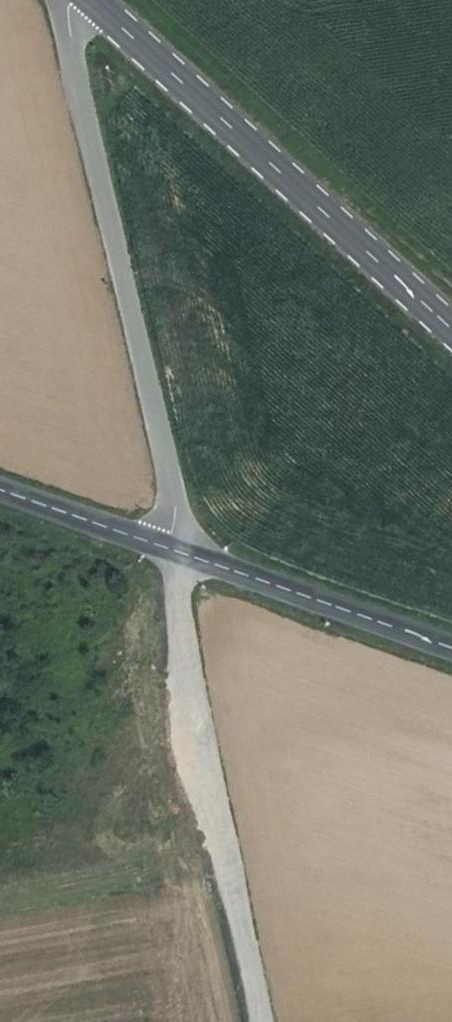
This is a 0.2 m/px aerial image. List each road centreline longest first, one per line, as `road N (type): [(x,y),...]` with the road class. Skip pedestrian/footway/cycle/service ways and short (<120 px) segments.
road 1 (unclassified): [(62,0),(187,562)]
road 2 (secondary): [(451,333),(87,0)]
road 3 (track): [(187,562),(179,612),(256,1021)]
road 4 (tertiary): [(187,562),(451,652)]
road 5 (tertiary): [(0,496),(187,562)]

